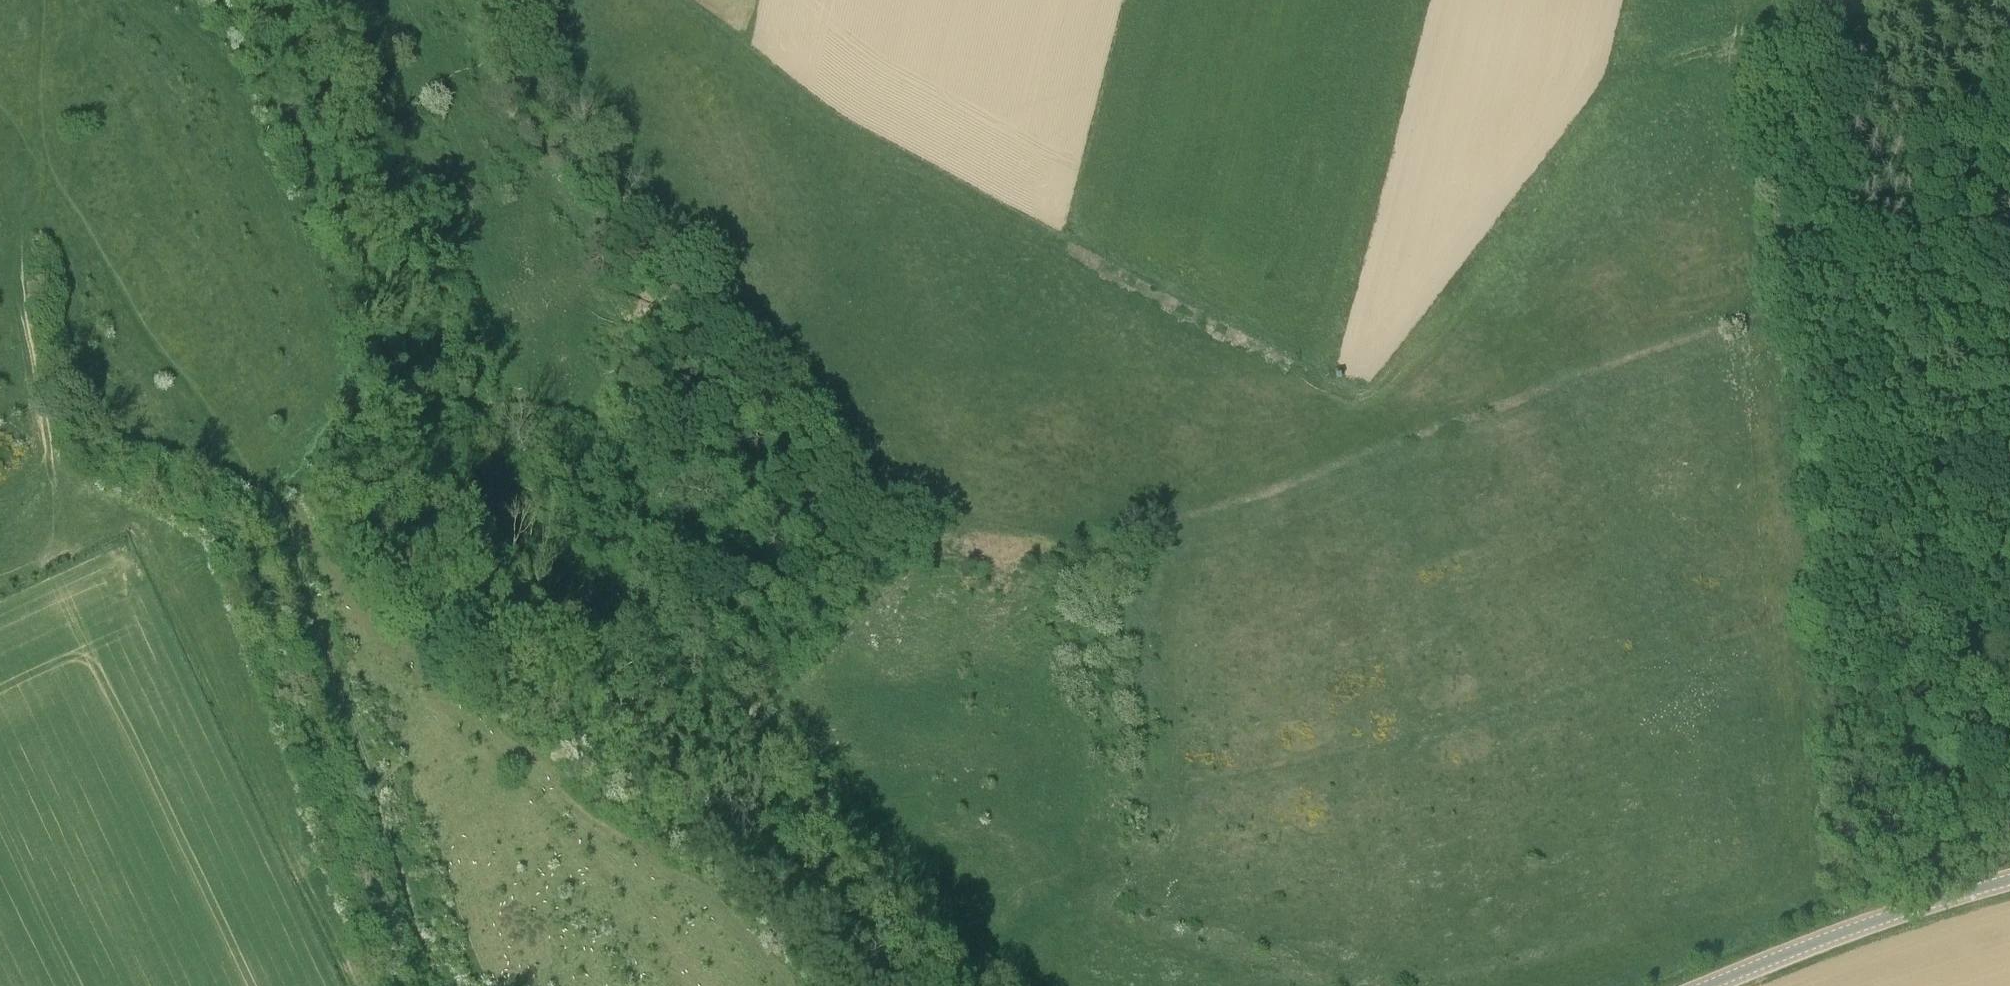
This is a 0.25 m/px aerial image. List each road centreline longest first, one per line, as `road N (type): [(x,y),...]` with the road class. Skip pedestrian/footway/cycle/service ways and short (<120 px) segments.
road 1 (track): [(269,500),(290,525),(433,985)]
road 2 (track): [(134,523),(166,561),(353,985)]
road 3 (track): [(134,523),(74,490),(51,447),(16,267),(28,146)]
road 4 (tertiary): [(1706,985),(2009,879)]
road 5 (track): [(0,568),(111,508)]

